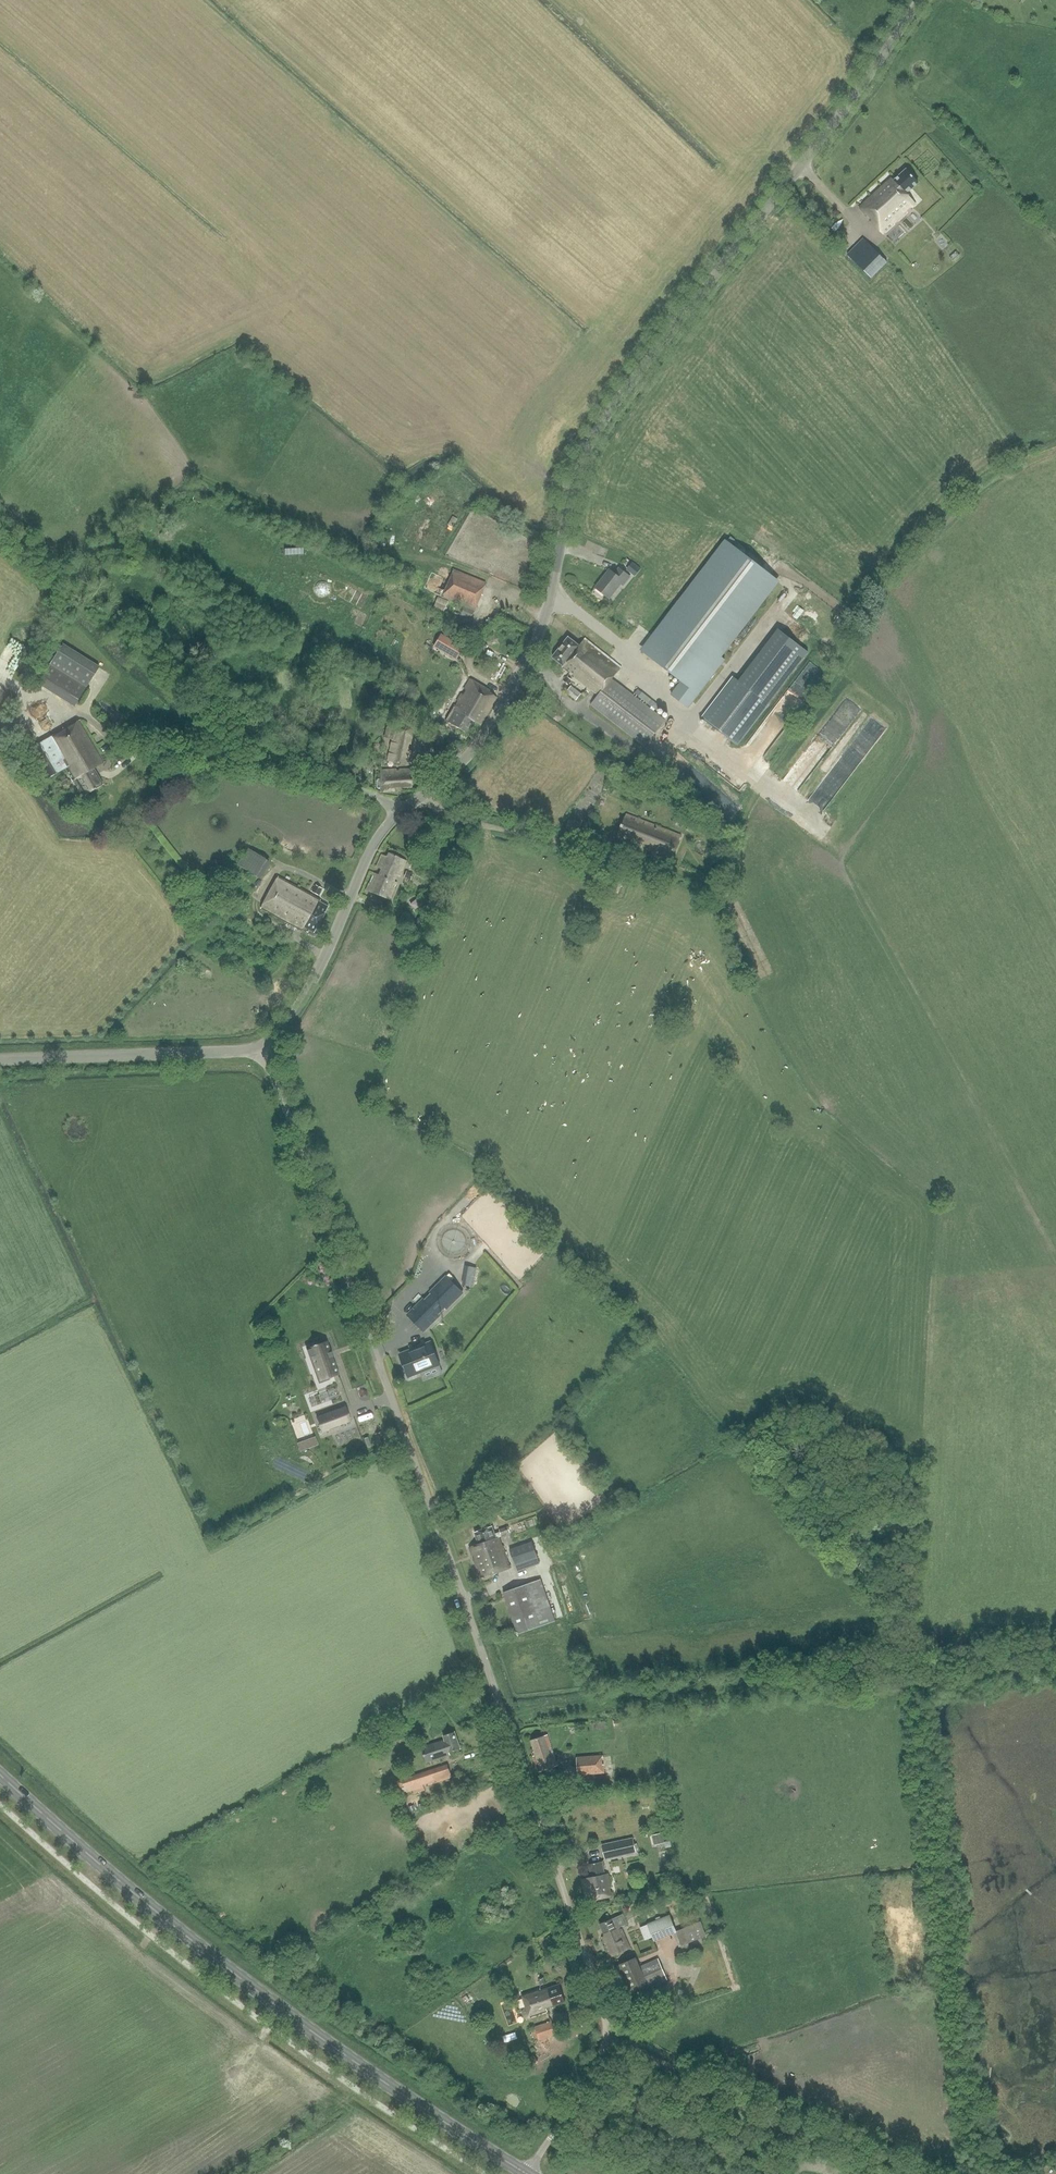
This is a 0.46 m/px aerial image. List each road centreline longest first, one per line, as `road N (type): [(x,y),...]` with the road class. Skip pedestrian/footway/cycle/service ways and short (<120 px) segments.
road 1 (tertiary): [(263,1046),(301,999),(377,839),(475,747),(531,653),(582,458),(602,422),(917,0)]
road 2 (unclassified): [(530,2173),(594,2077),(604,2039),(601,2004),(263,1046)]
road 3 (primary): [(529,2173),(249,1987),(0,1773)]
road 4 (track): [(1055,449),(1018,461),(963,511),(767,782),(734,877),(714,889),(699,883)]
road 5 (track): [(886,2173),(604,2039)]
road 6 (tertiary): [(0,1059),(263,1046)]

